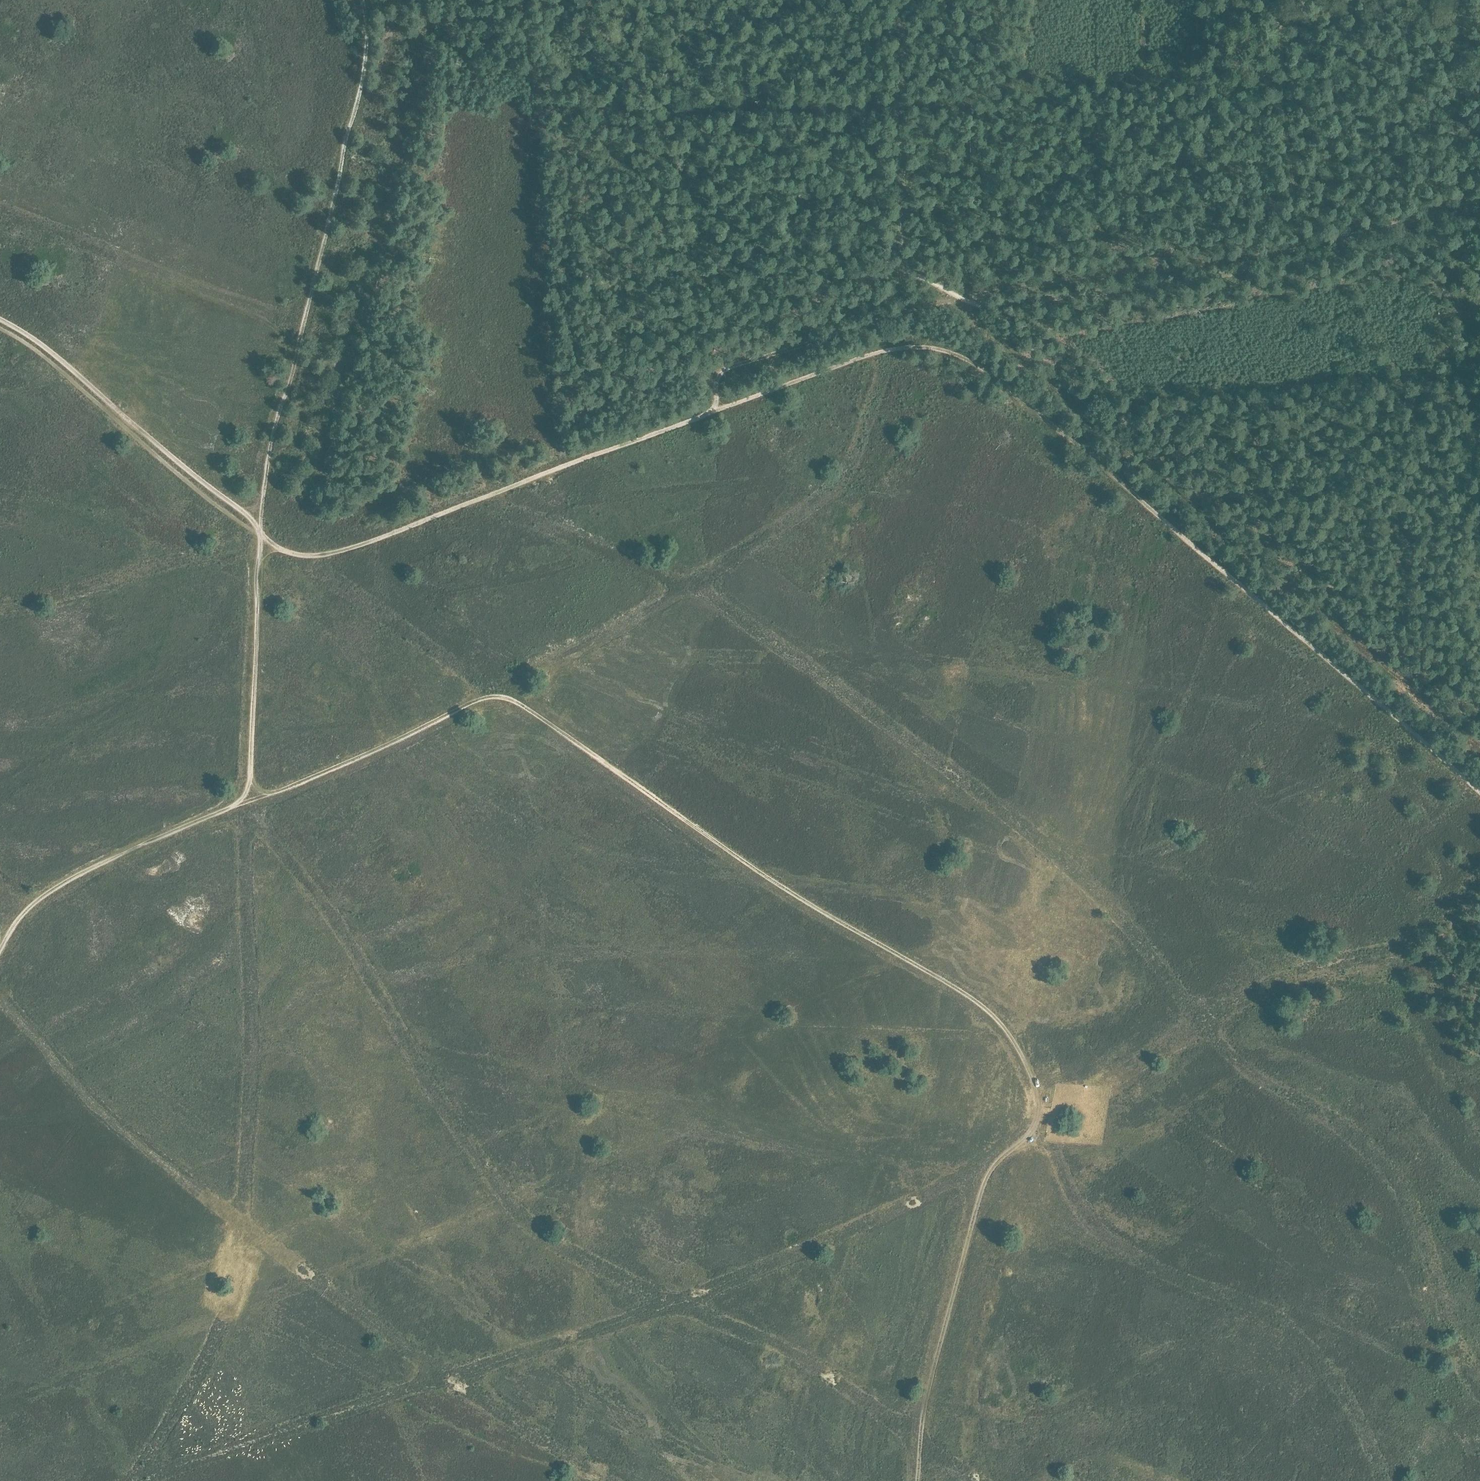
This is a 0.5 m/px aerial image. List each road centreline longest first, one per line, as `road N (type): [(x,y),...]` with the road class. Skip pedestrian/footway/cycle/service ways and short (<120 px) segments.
road 1 (track): [(1479,791),(1006,386),(955,355),(907,347),(863,356),(342,552),(312,556),(272,544),(226,513),(0,329)]
road 2 (track): [(236,807),(478,700),(505,697),(795,895),(997,1019),(1035,1080),(1040,1113),(1034,1132),(985,1182),(925,1405),(919,1480)]
road 3 (track): [(1479,201),(1295,248),(928,305),(732,368),(716,379),(719,409)]
road 4 (track): [(262,529),(267,463),(362,83),(363,0)]
road 5 (track): [(0,319),(68,364),(262,529)]
road 6 (track): [(0,952),(20,918),(49,893),(236,807)]
road 7 (track): [(236,807),(251,776),(262,529)]

